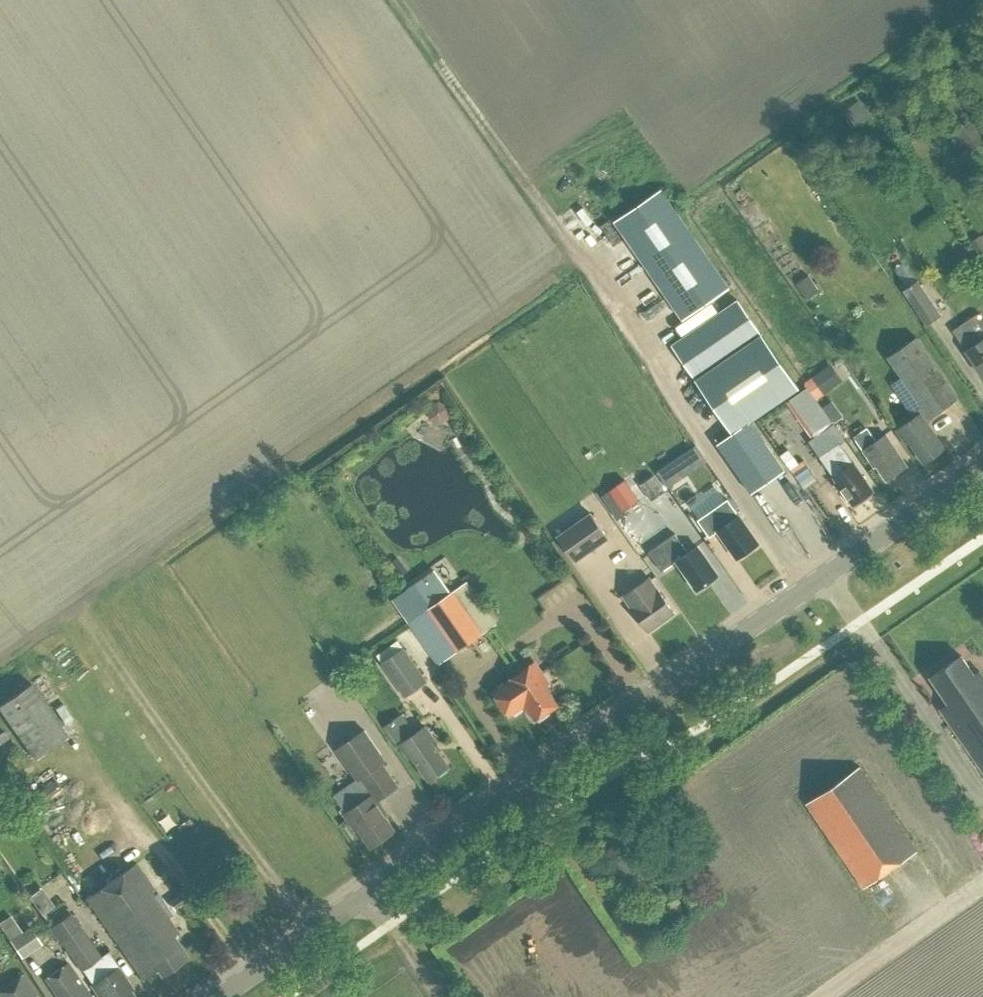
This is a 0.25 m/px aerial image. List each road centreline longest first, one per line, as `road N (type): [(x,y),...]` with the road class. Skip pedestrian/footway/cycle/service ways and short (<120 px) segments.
road 1 (tertiary): [(217,996),(982,466)]

